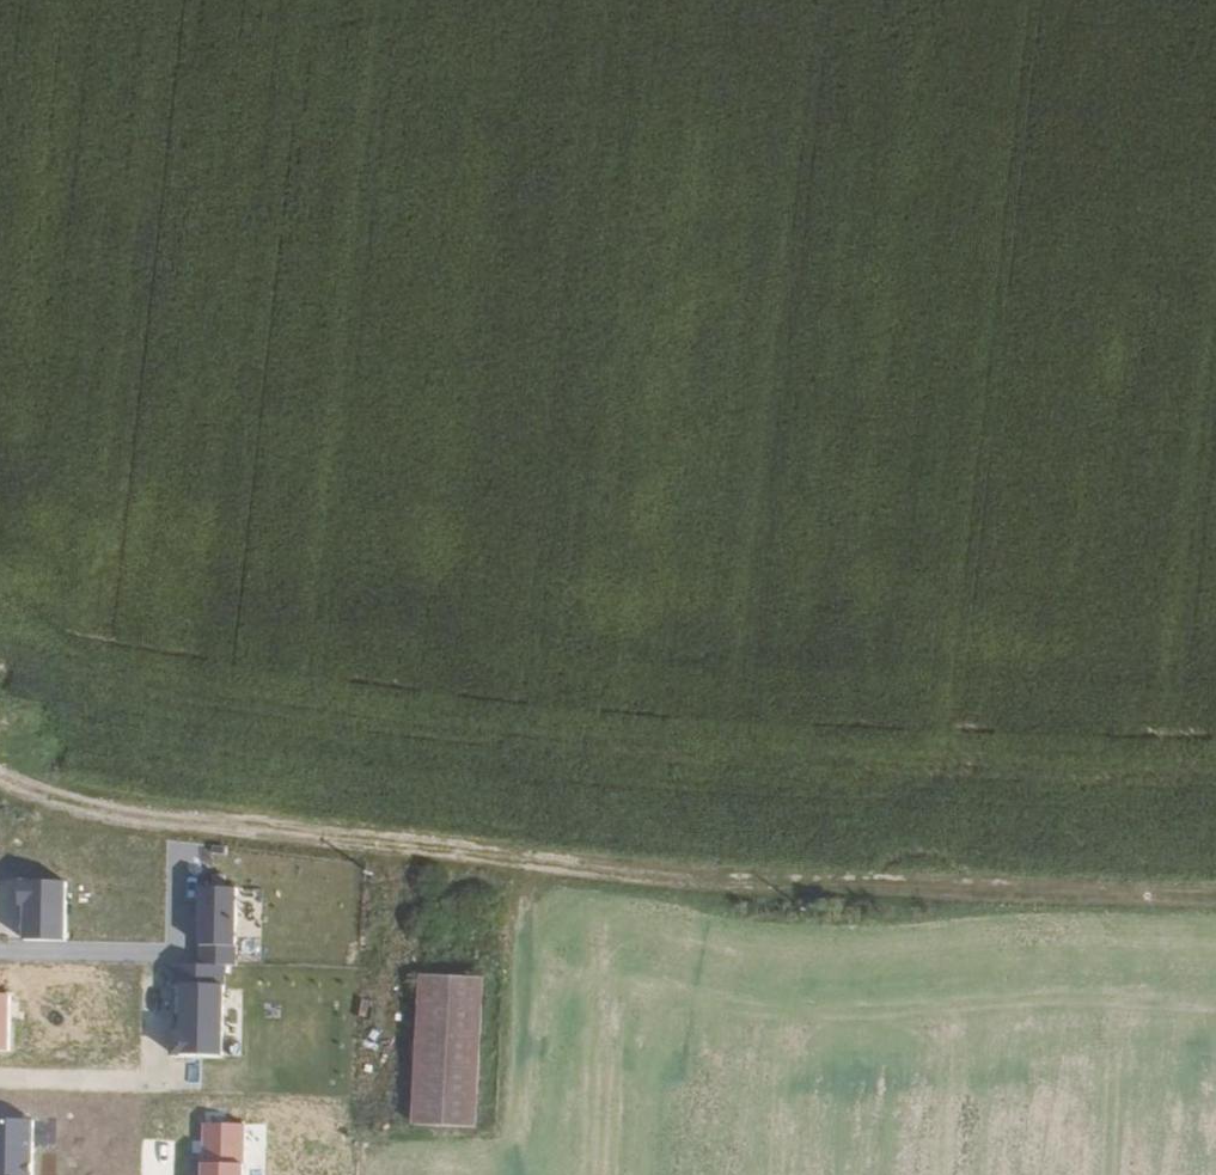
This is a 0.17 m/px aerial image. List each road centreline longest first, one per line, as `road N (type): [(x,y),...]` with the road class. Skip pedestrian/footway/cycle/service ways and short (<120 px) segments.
road 1 (track): [(0,780),(69,805),(186,823),(708,883),(1215,897)]

